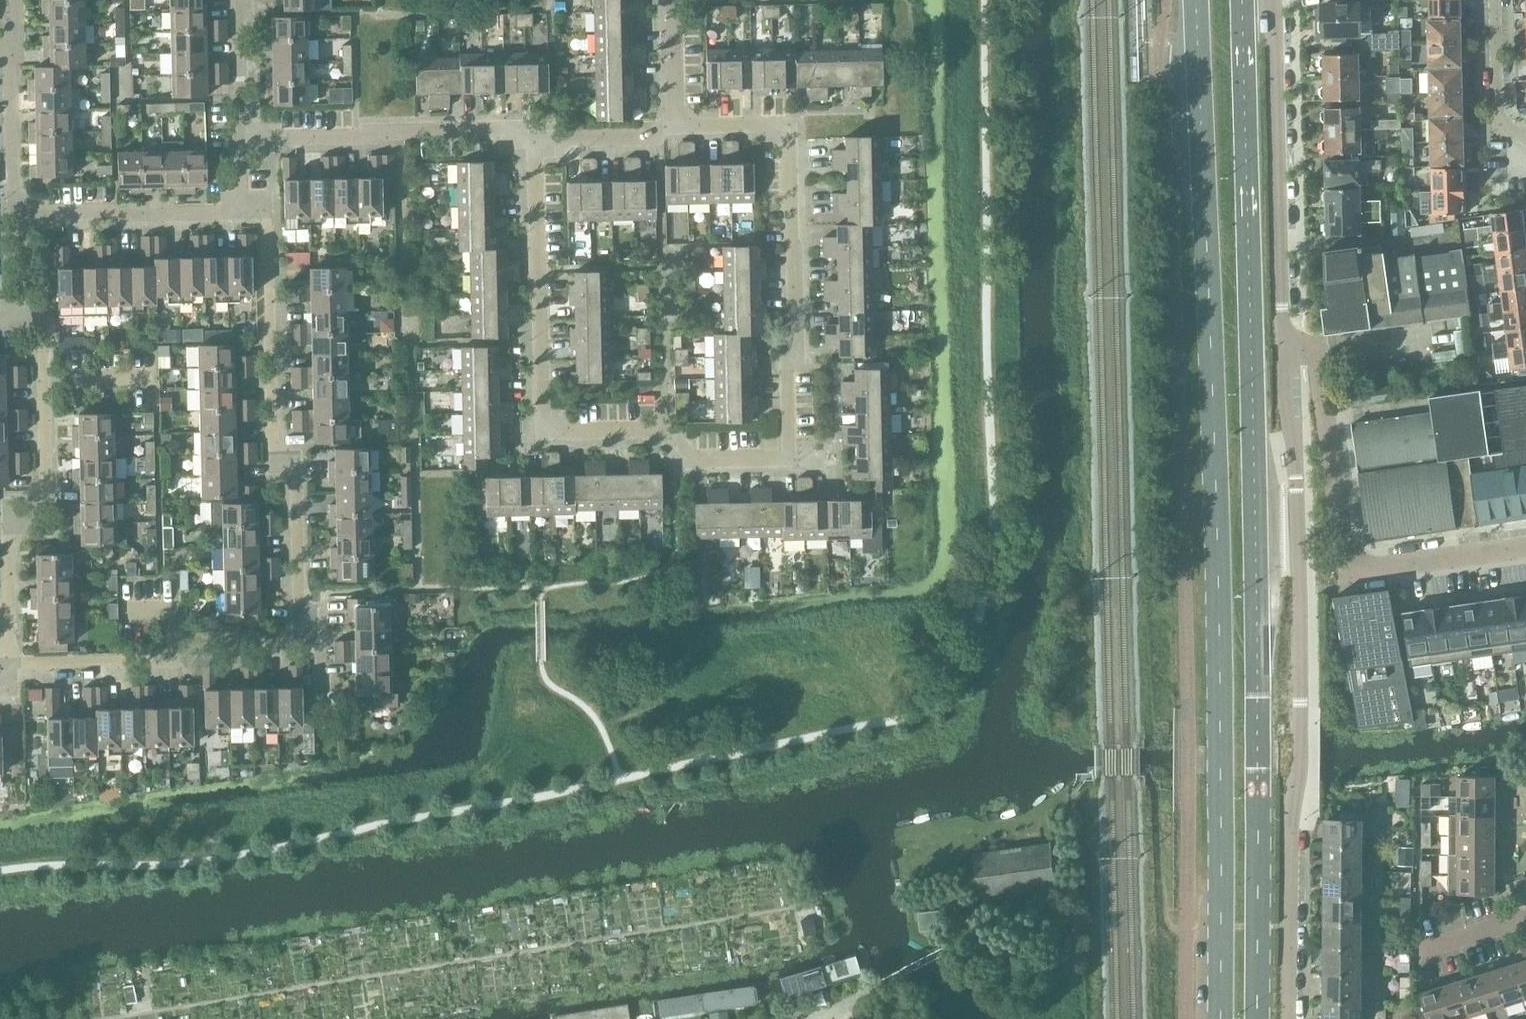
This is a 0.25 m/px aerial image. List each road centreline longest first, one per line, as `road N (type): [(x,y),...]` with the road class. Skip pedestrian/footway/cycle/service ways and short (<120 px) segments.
road 1 (primary): [(1197,0),(1222,1018)]
road 2 (primary): [(1259,1018),(1243,0)]
road 3 (residential): [(786,461),(706,463),(646,435),(542,438),(537,141)]
road 4 (residential): [(302,646),(298,470),(277,459),(273,213),(248,214)]
road 5 (residential): [(786,461),(785,376),(801,350),(794,125),(676,128)]
road 6 (residential): [(1525,544),(1356,569),(1335,431),(1317,382),(1287,348)]
road 7 (residential): [(1300,745),(1287,348)]
road 8 (residential): [(15,673),(13,523),(46,489),(44,334),(13,319)]
road 9 (residential): [(1287,348),(1273,0)]
road 10 (residential): [(537,141),(537,129),(246,141)]
road 11 (residential): [(15,673),(150,669),(180,649),(302,646)]
road 12 (residential): [(1289,1018),(1290,819),(1299,773)]
road 13 (residential): [(12,218),(248,214)]
road 14 (residential): [(12,218),(10,54)]
road 15 (residential): [(1495,0),(1499,125),(1525,137)]
road 16 (residential): [(537,141),(648,140),(676,128)]
road 17 (residential): [(246,141),(244,0)]
road 18 (residential): [(676,128),(673,0)]

